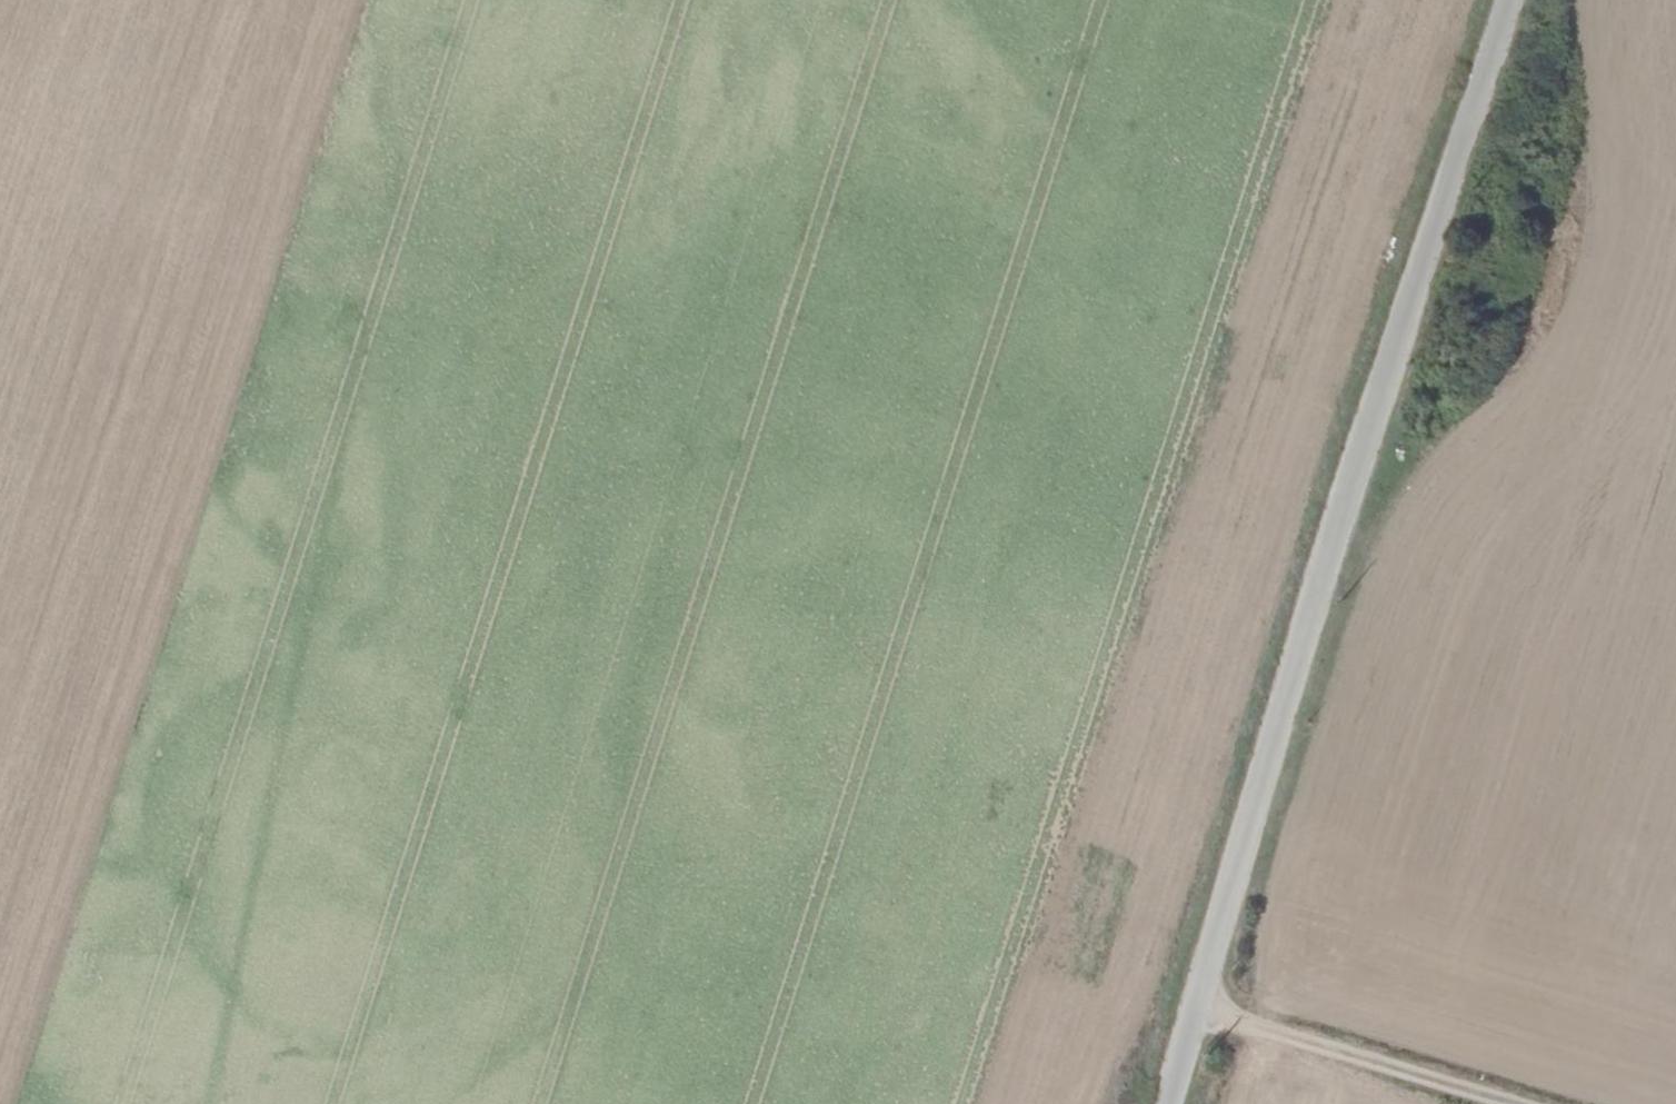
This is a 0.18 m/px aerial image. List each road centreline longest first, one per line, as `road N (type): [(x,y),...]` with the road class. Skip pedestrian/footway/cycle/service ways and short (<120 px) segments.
road 1 (track): [(1192,1009),(1346,497),(1514,0)]
road 2 (track): [(1192,1009),(1525,1103)]

